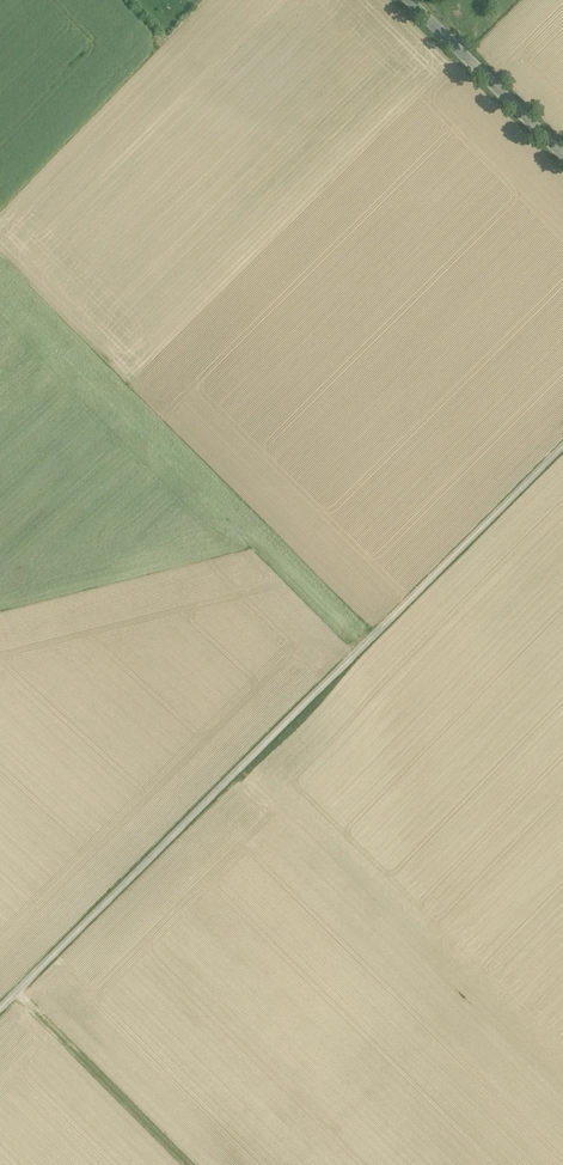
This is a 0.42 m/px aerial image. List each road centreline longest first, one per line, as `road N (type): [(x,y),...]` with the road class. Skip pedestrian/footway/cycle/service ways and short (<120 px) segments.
road 1 (track): [(0,1005),(562,445)]
road 2 (tertiary): [(414,0),(562,150)]

